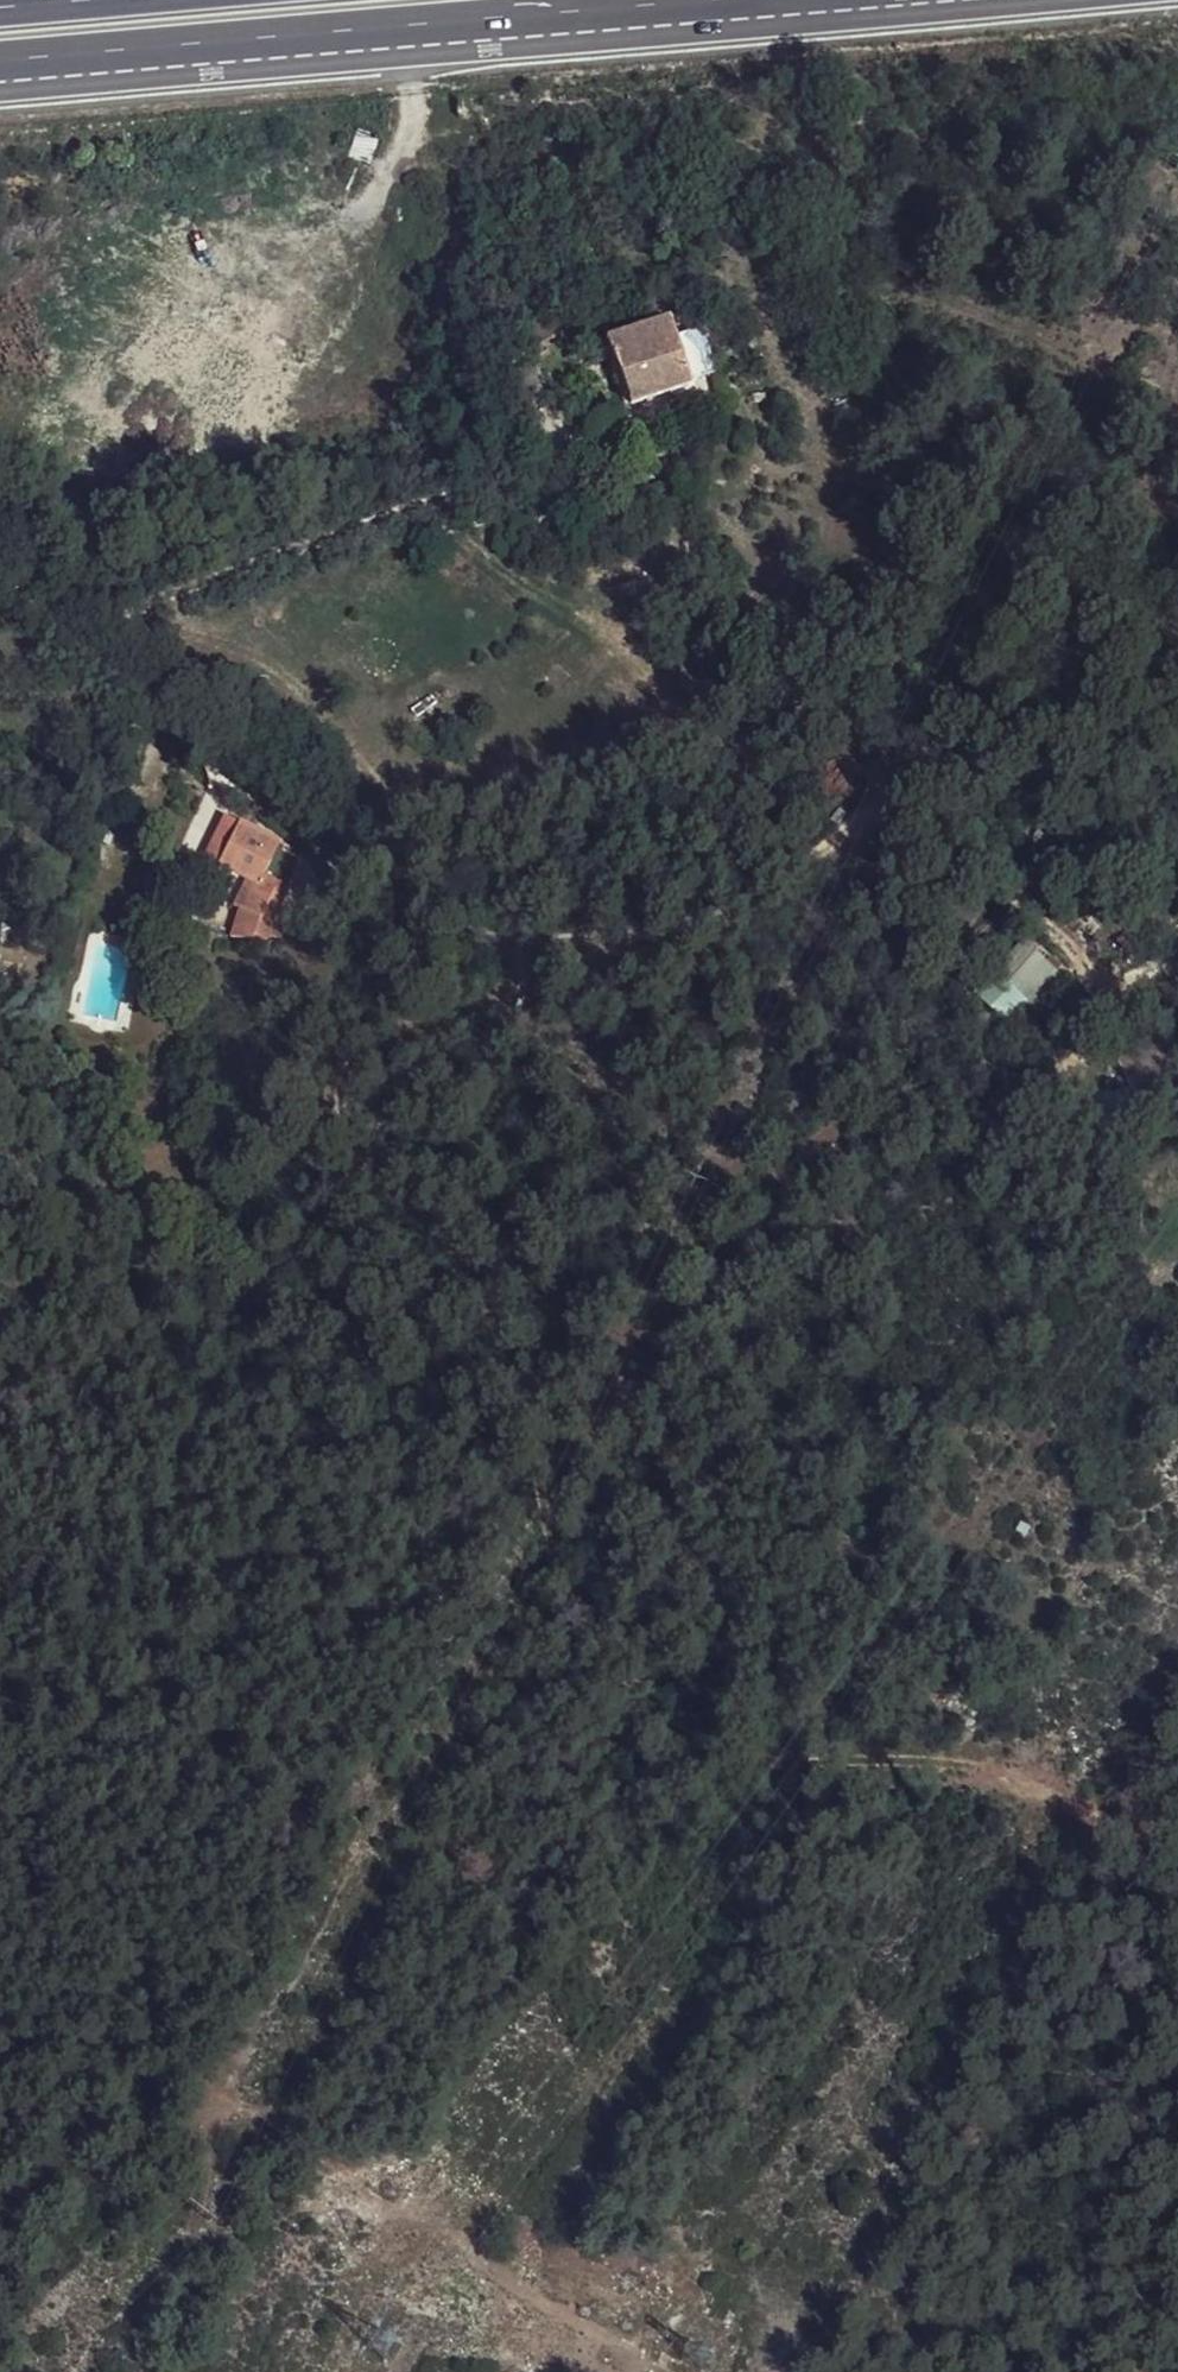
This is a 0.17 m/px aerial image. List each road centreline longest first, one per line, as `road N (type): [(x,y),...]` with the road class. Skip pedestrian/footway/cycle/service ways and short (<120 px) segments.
road 1 (motorway): [(0,82),(972,0)]
road 2 (residential): [(369,889),(0,576)]
road 3 (track): [(289,2124),(477,2247),(550,2306),(677,2371)]

